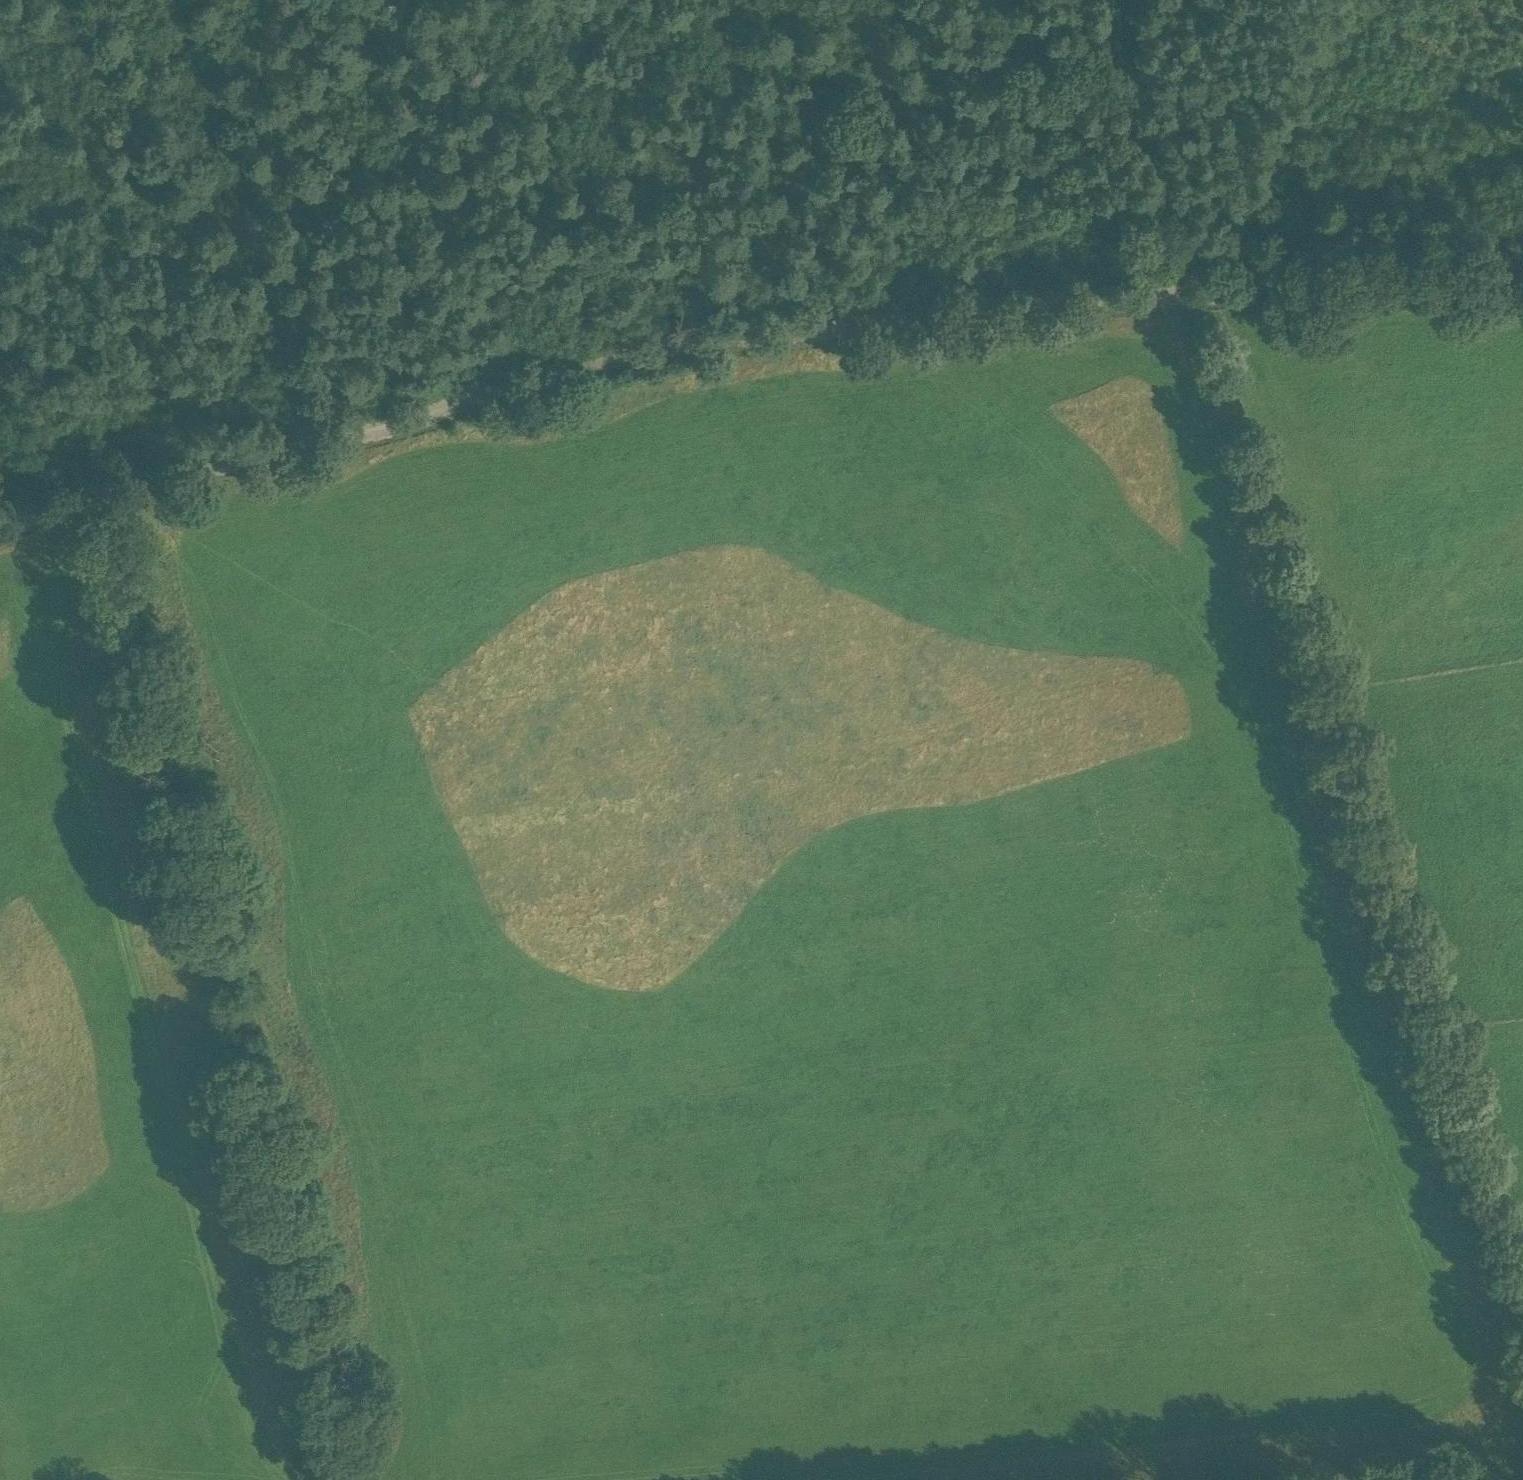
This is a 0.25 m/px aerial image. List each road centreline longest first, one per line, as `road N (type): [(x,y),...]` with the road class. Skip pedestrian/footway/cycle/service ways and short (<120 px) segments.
road 1 (unclassified): [(0,522),(731,337),(1522,268)]
road 2 (track): [(1218,290),(1151,112)]

